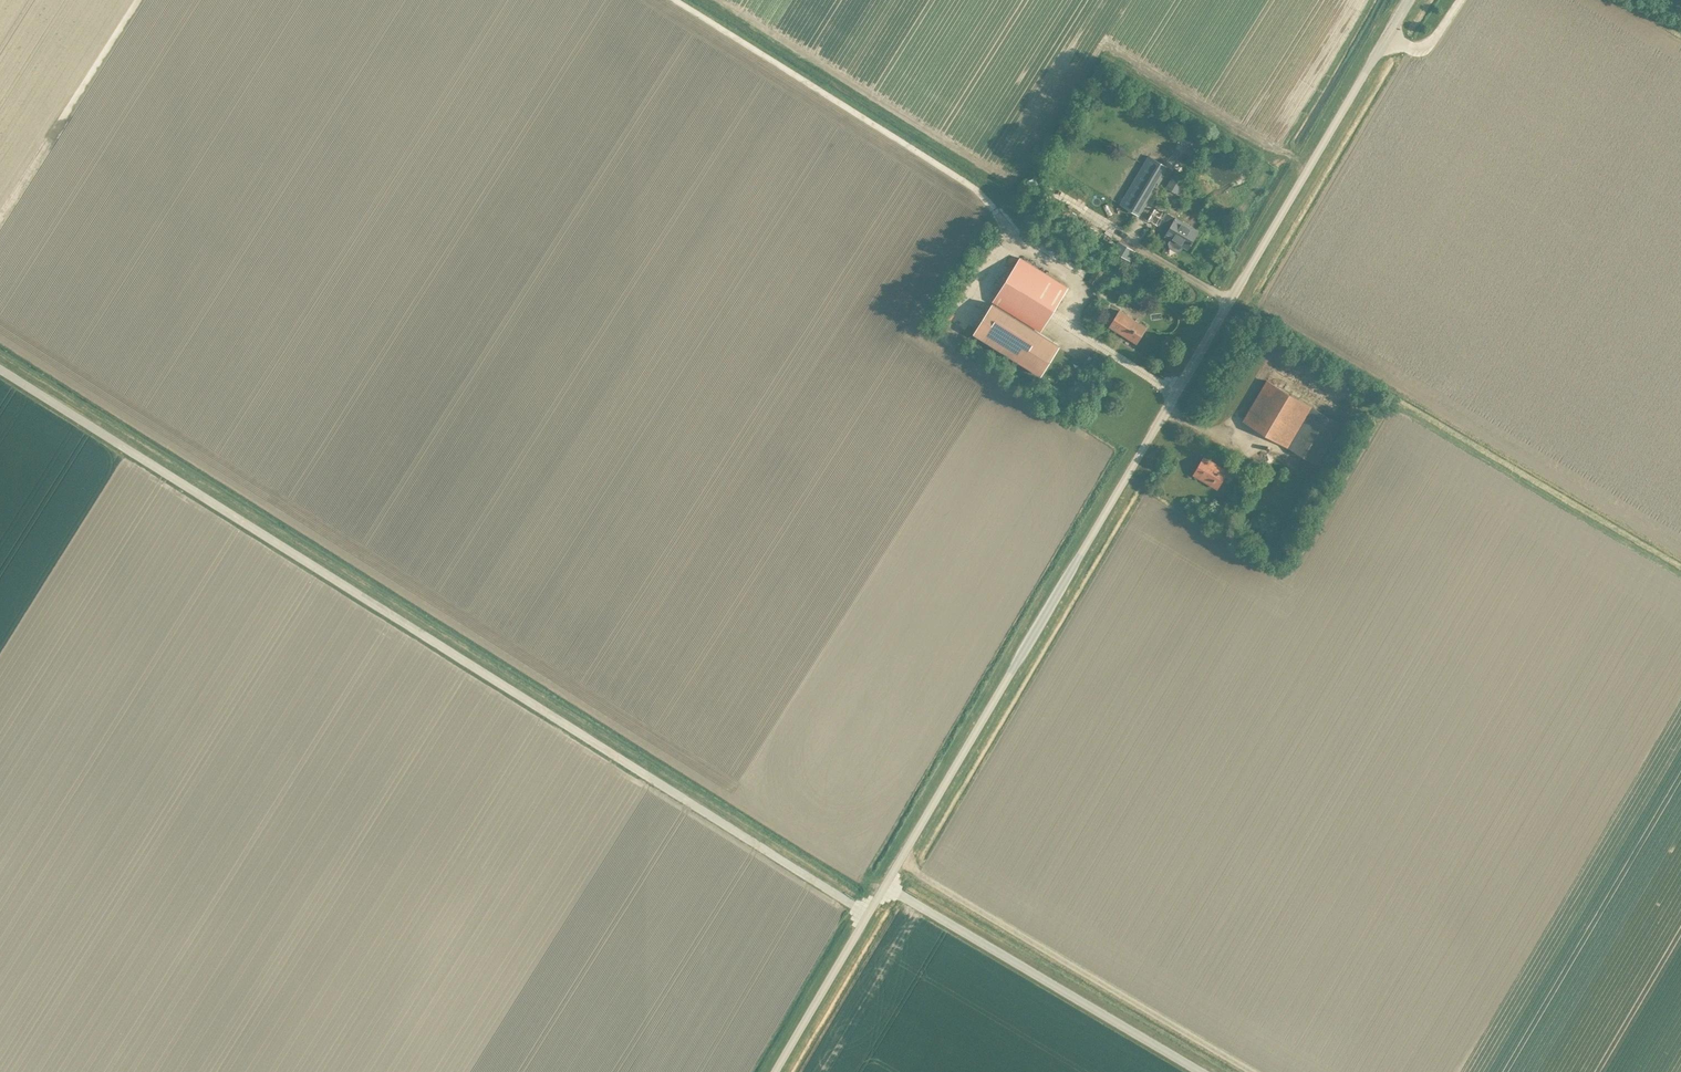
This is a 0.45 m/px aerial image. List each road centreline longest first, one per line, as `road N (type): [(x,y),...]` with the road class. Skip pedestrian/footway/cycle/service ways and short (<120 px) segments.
road 1 (unclassified): [(776,1071),(1407,0)]

